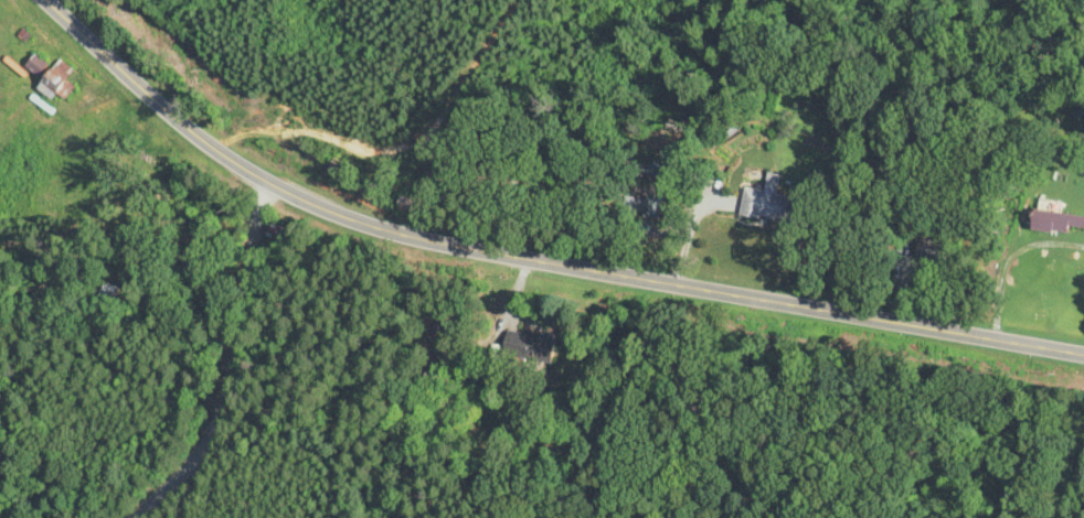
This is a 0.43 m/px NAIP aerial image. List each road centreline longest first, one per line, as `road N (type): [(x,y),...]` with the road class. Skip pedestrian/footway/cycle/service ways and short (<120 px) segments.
road 1 (tertiary): [(47,0),(272,192),(371,225),(559,268),(1083,355)]
road 2 (residential): [(135,517),(195,461),(219,422),(272,192)]

